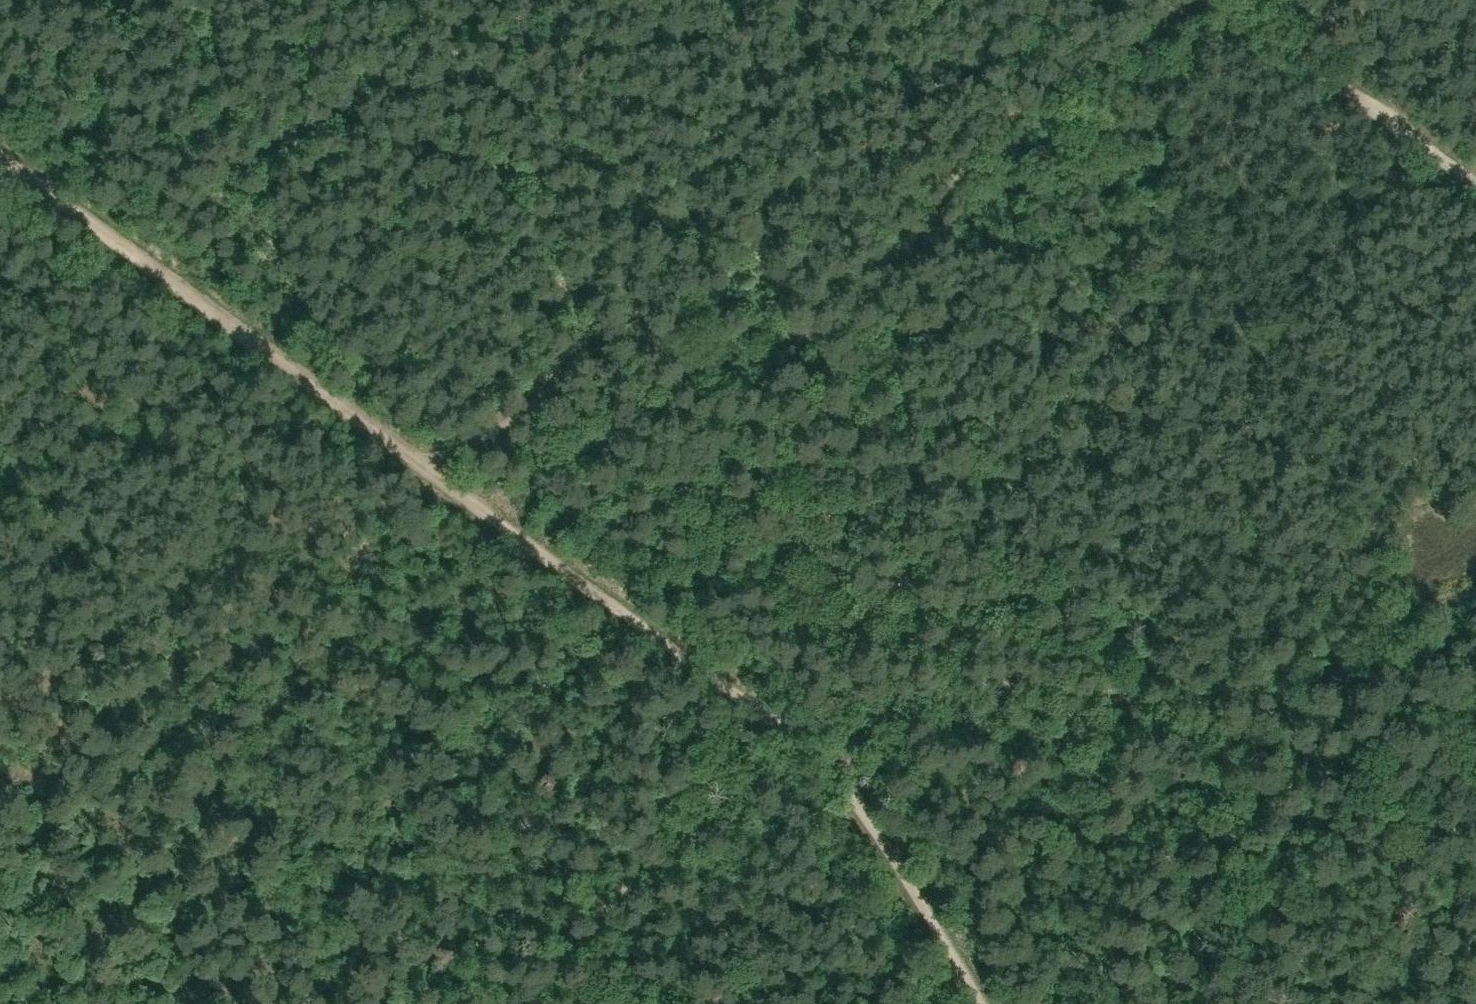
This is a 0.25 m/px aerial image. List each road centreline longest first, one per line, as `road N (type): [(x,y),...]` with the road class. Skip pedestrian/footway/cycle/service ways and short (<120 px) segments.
road 1 (track): [(443,482),(0,159)]
road 2 (track): [(788,735),(443,482)]
road 3 (track): [(980,1003),(885,845),(831,774)]

